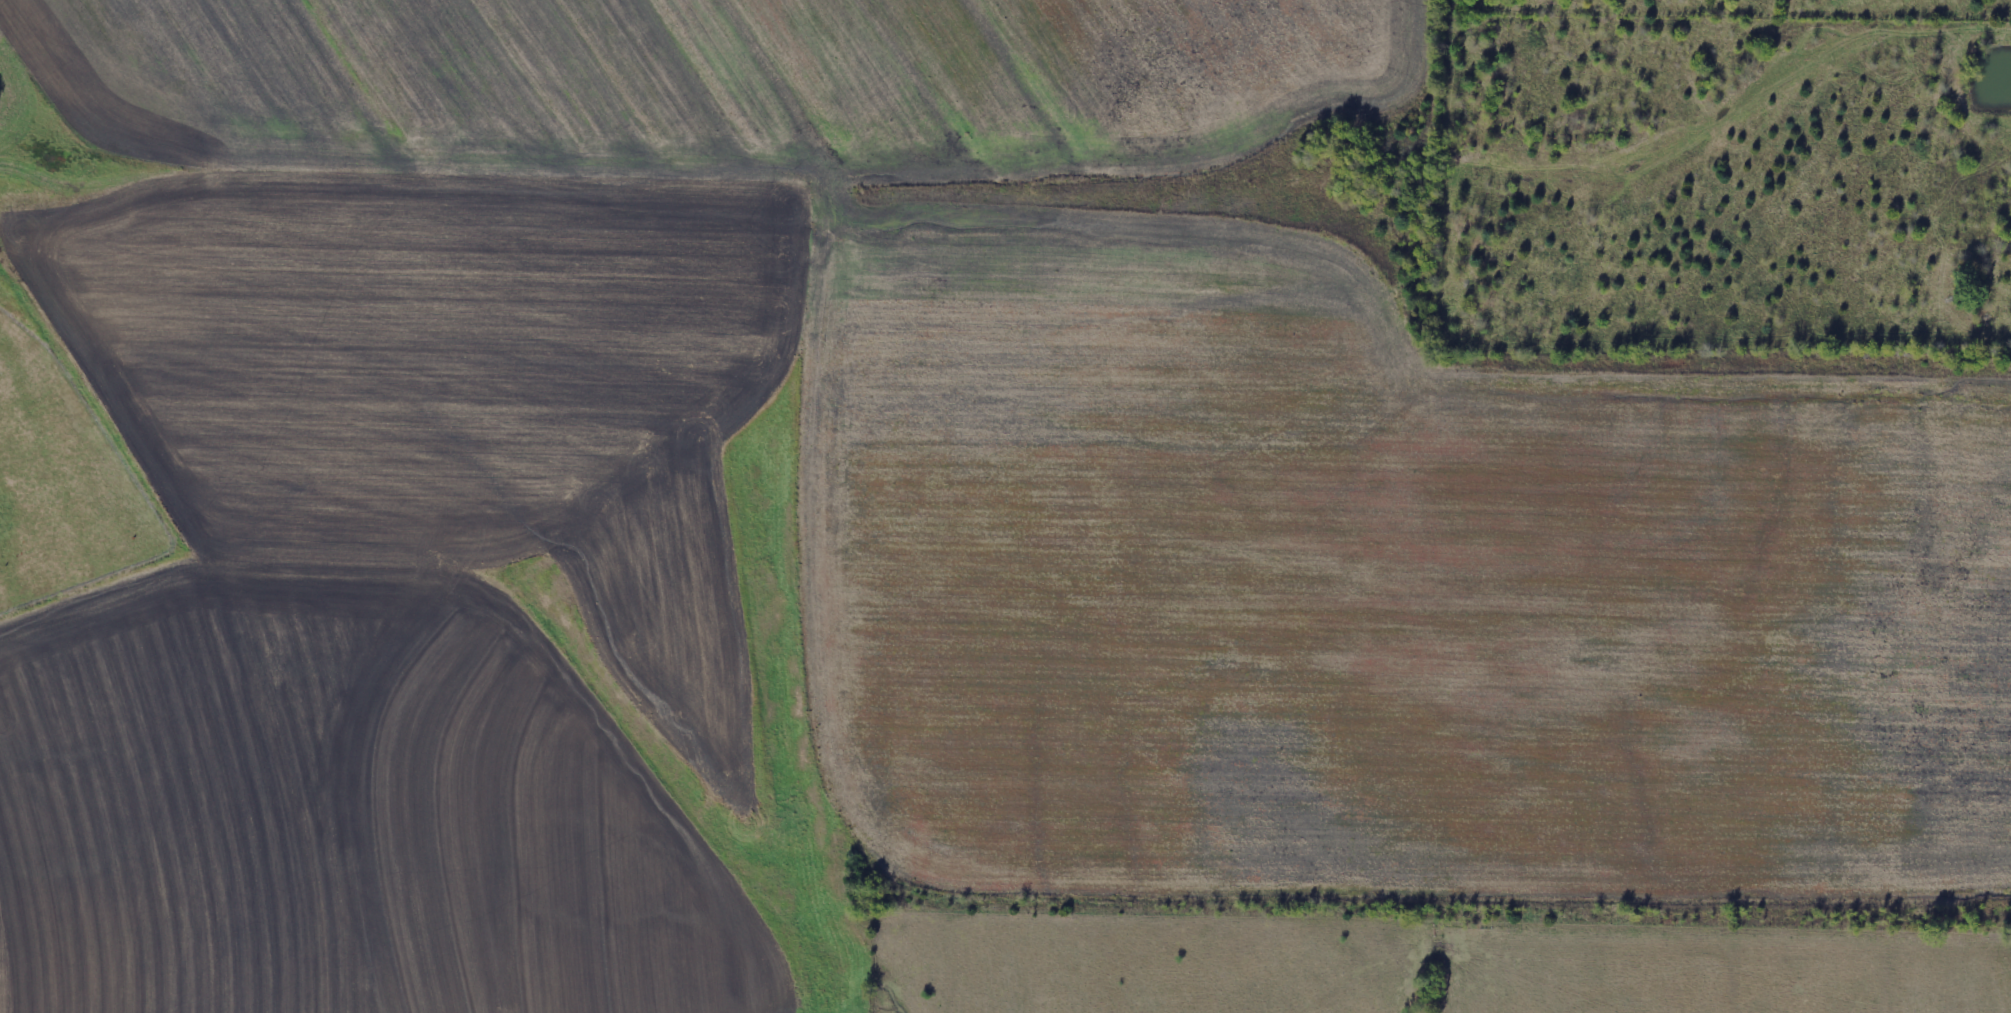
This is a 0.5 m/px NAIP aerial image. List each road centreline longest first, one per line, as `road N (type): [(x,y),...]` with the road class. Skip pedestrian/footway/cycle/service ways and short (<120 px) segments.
road 1 (residential): [(0,15),(76,124),(111,151),(172,175),(790,205),(806,233),(806,411)]

